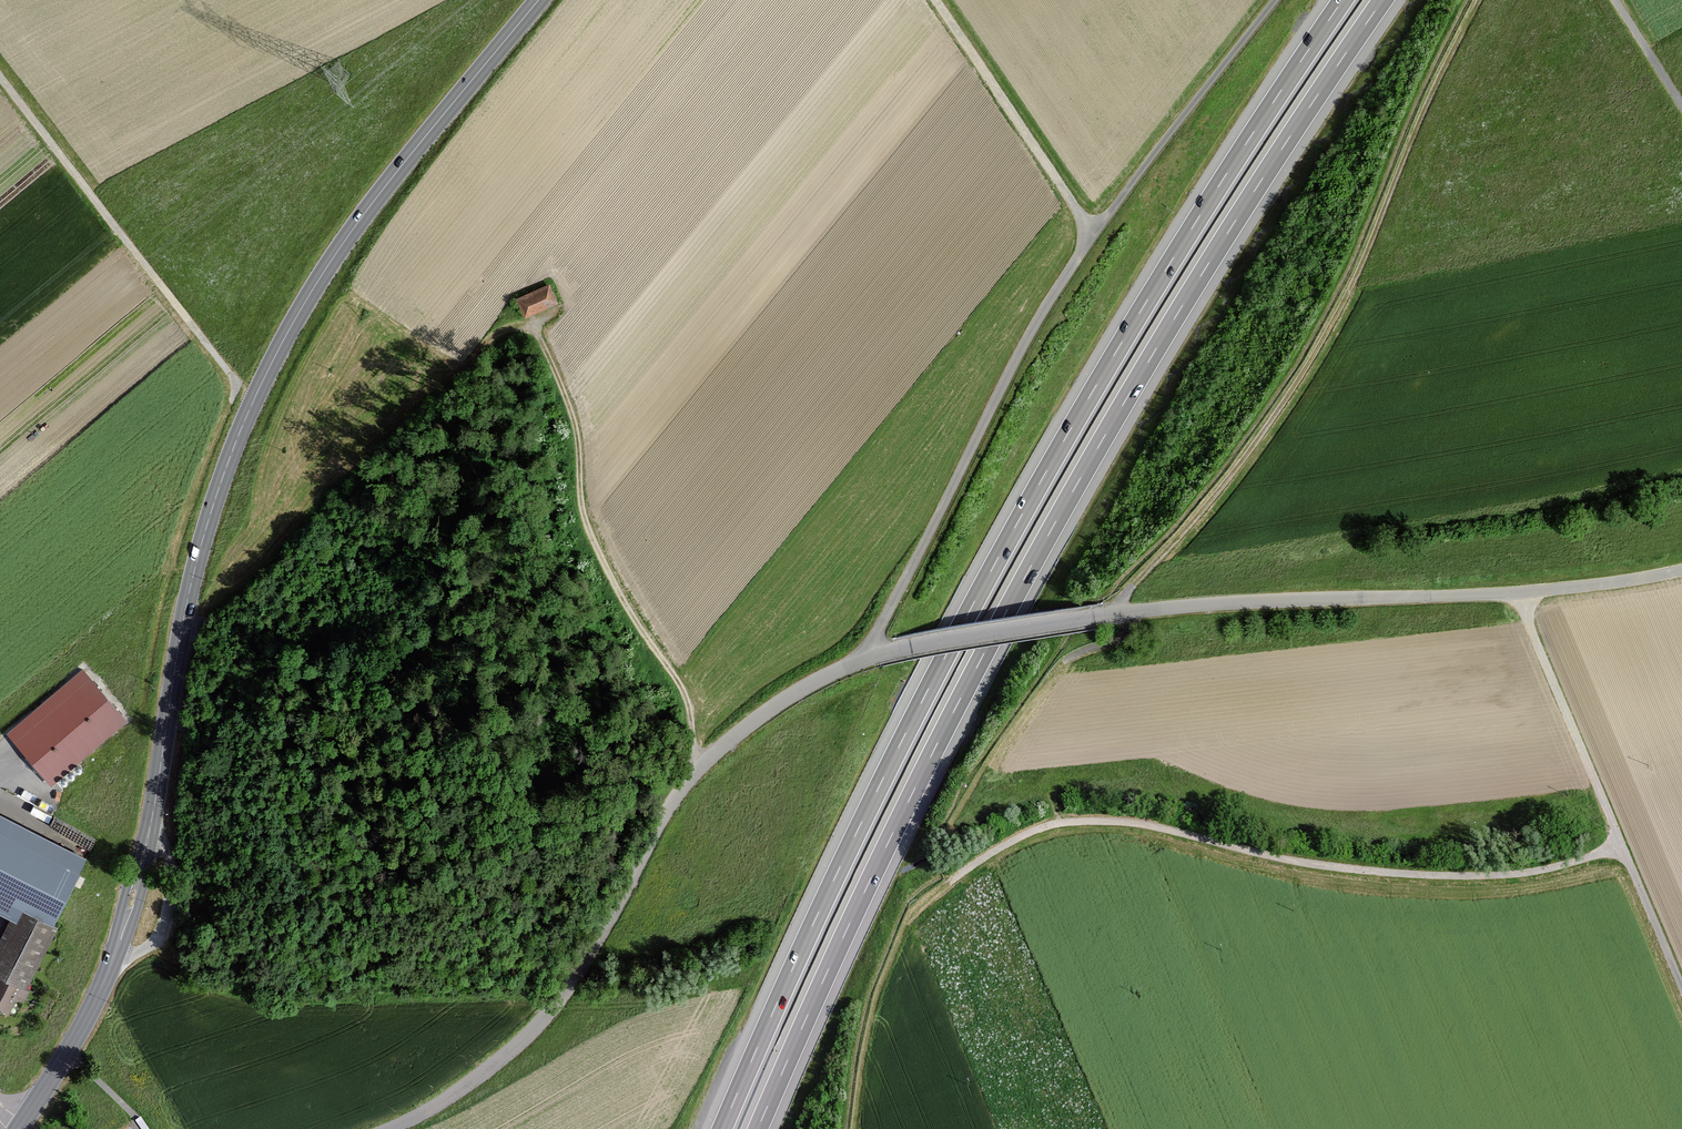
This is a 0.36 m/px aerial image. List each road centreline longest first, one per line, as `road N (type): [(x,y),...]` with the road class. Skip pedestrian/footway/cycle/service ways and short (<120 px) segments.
road 1 (unclassified): [(390,1128),(452,1096),(543,1020),(700,768),(784,700),(869,658),(1119,613),(1554,589),(1681,570)]
road 2 (motorway): [(758,1128),(911,795),(1049,534),(1200,276),(1383,0)]
road 3 (motorway): [(1343,0),(1175,256),(1022,515),(882,781),(722,1128)]
road 4 (primary): [(23,1122),(88,1017),(122,933),(150,830),(195,568),(261,384),(359,221),(539,0)]
road 5 (track): [(869,658),(1049,301),(1276,0)]
road 6 (track): [(1480,0),(1327,332),(1262,434),(1126,593),(1119,613)]
road 7 (track): [(1618,845),(1543,870),(1433,876),(1316,865),(1147,825),(1081,822),(1030,833),(952,880)]
road 8 (track): [(1516,592),(1681,999)]
road 9 (track): [(0,75),(230,373),(231,403)]
road 10 (track): [(1093,236),(936,0)]
road 11 (track): [(1615,0),(1681,107)]

